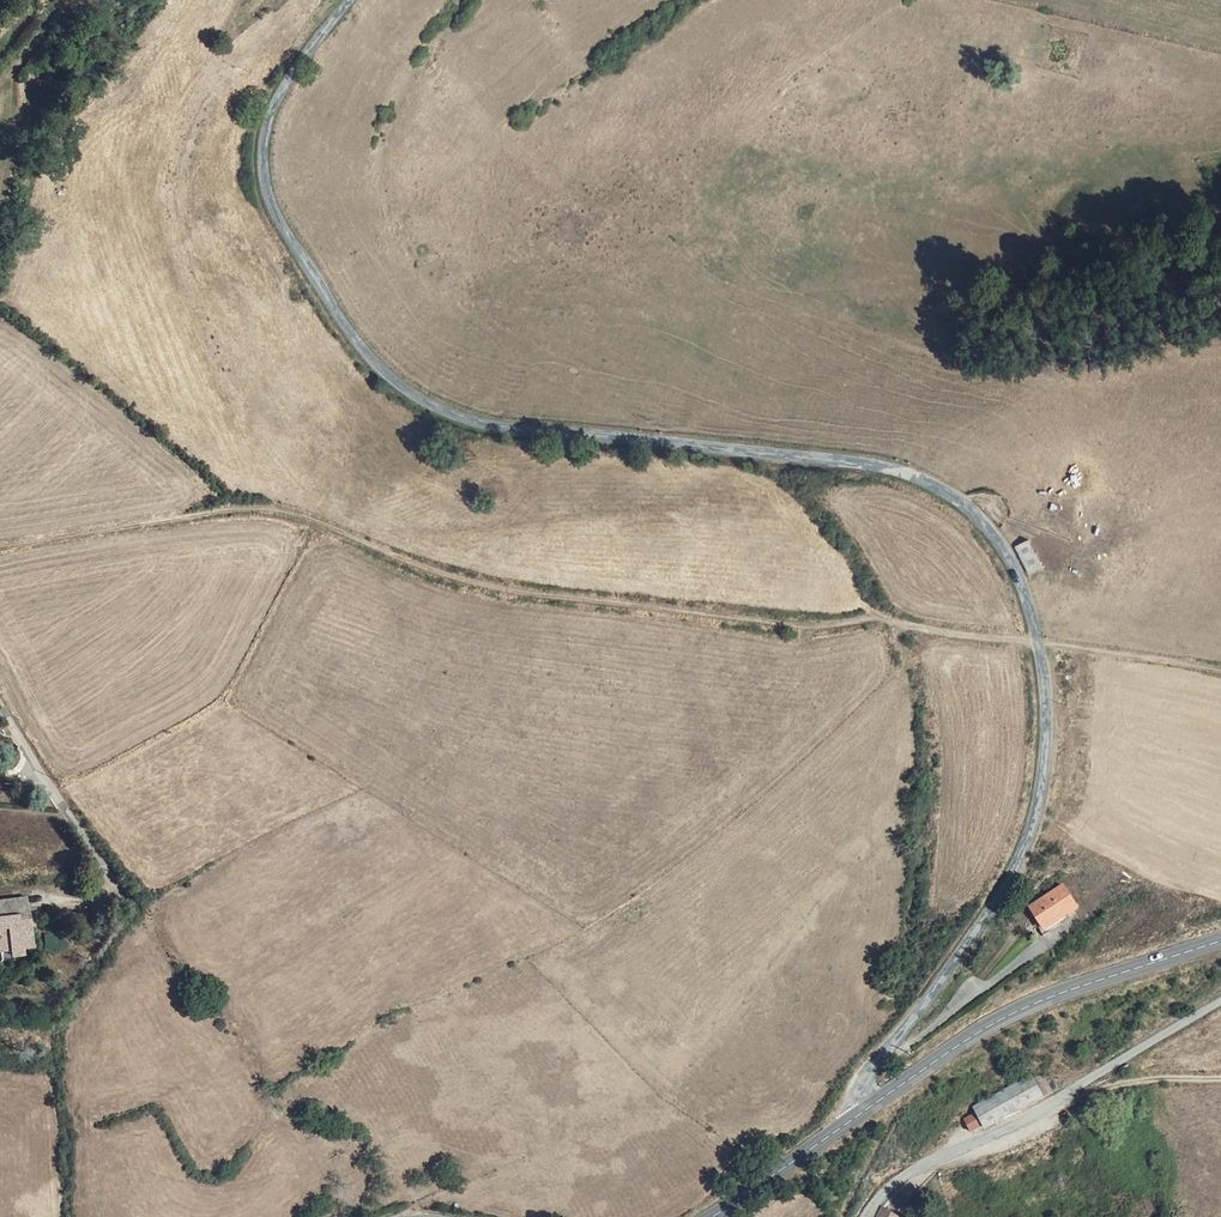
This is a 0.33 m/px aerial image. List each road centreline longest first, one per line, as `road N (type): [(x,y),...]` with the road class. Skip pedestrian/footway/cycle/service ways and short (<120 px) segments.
road 1 (unclassified): [(346,0),(271,107),(263,181),(291,245),(383,376),(460,418),(891,468),(945,496),(999,542),(1038,647),(1041,783),(1026,849),(928,1001),(866,1073),(864,1111)]
road 2 (track): [(1220,674),(956,637),(899,621),(768,624),(488,579),(279,503),(220,506),(0,549)]
road 3 (unclassified): [(1220,1004),(1077,1092),(896,1184),(863,1216)]
road 4 (secondary): [(1220,942),(1026,1001),(864,1111)]
road 5 (unclassified): [(116,895),(0,710)]
road 6 (secondary): [(864,1111),(714,1216)]
road 7 (track): [(1220,1079),(1077,1092)]

